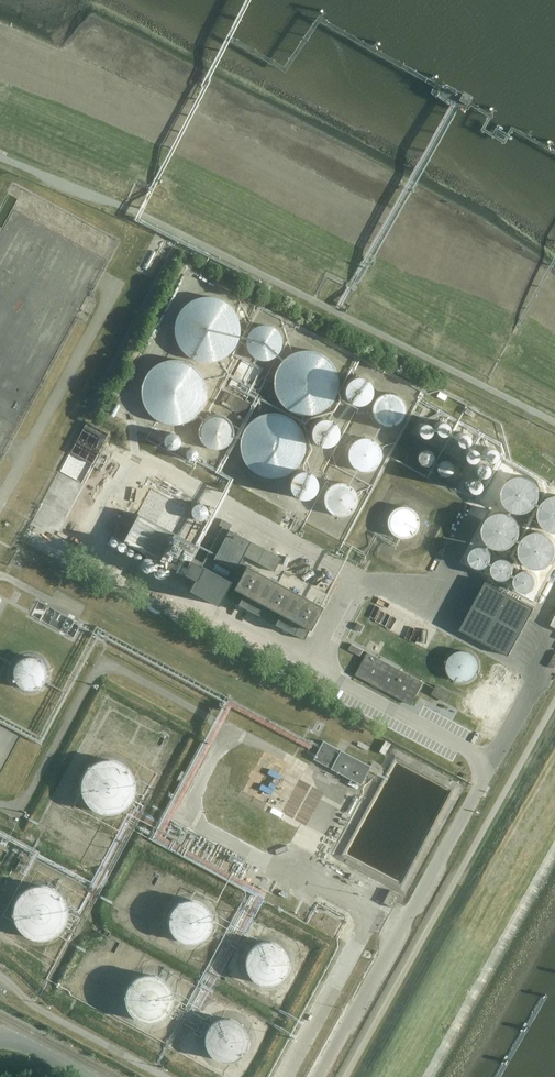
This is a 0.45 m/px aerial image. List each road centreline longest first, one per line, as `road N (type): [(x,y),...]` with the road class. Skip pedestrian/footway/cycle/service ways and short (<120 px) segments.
road 1 (unclassified): [(554,422),(127,208),(0,158)]
road 2 (unclassified): [(315,1076),(485,768),(404,720)]
road 3 (unclassified): [(353,1076),(554,704)]

